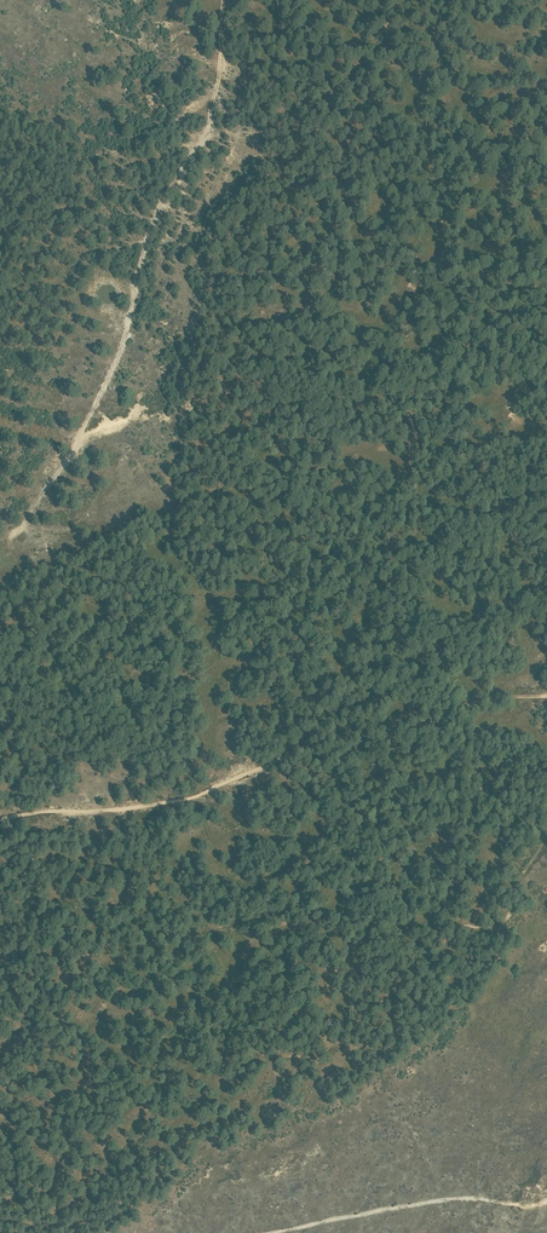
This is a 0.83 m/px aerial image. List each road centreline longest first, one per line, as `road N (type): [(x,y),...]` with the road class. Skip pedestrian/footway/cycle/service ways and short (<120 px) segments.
road 1 (track): [(224,0),(208,128),(150,228),(115,362),(75,453),(0,546)]
road 2 (track): [(546,695),(500,695),(337,738),(191,799),(0,819)]
road 3 (track): [(263,1232),(445,1200),(546,1201)]

